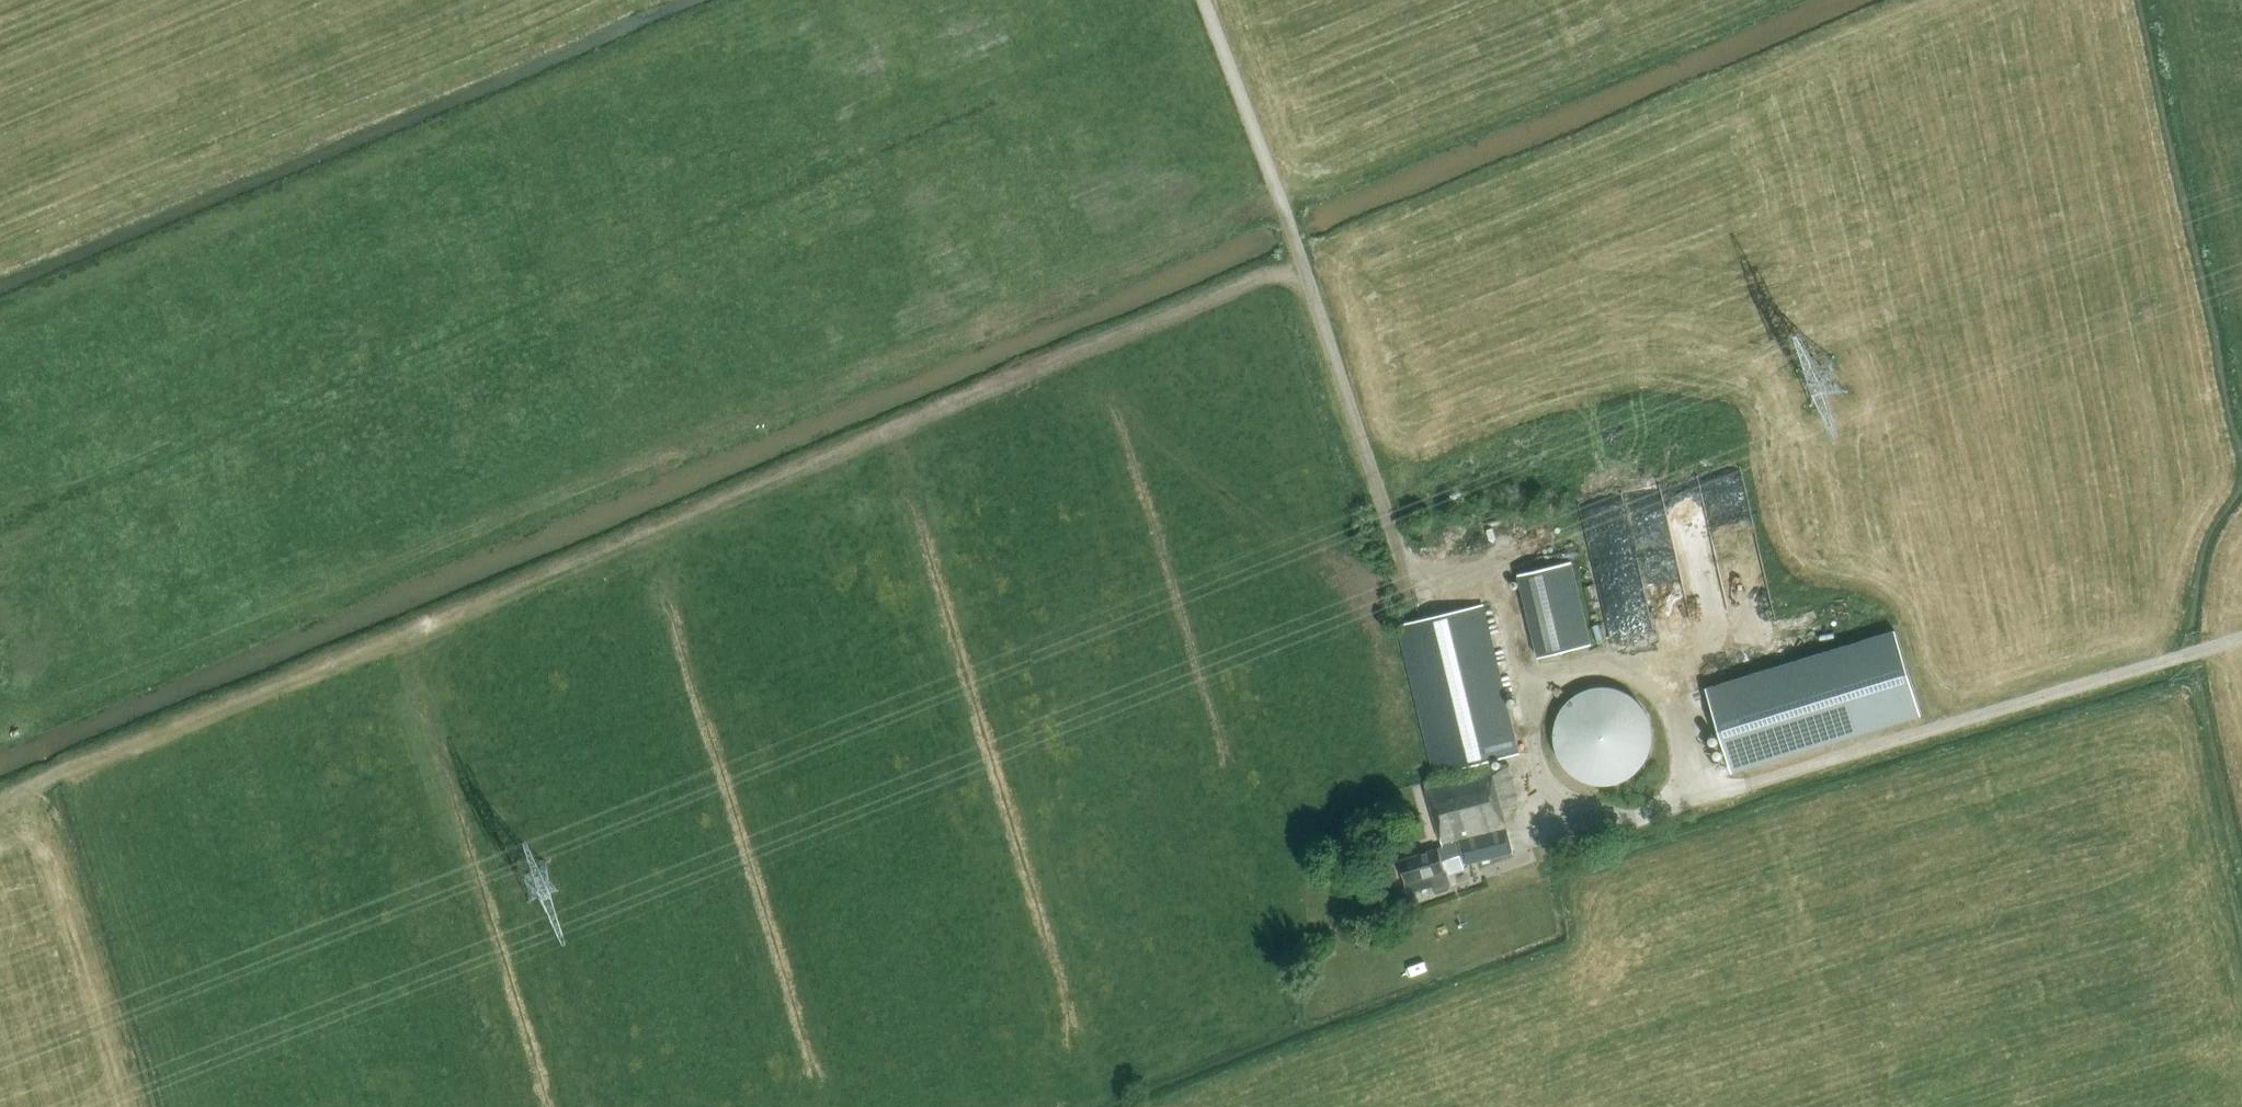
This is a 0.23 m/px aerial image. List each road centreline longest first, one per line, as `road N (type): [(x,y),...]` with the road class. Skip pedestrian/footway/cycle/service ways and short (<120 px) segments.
road 1 (unclassified): [(2241,635),(1962,714)]

